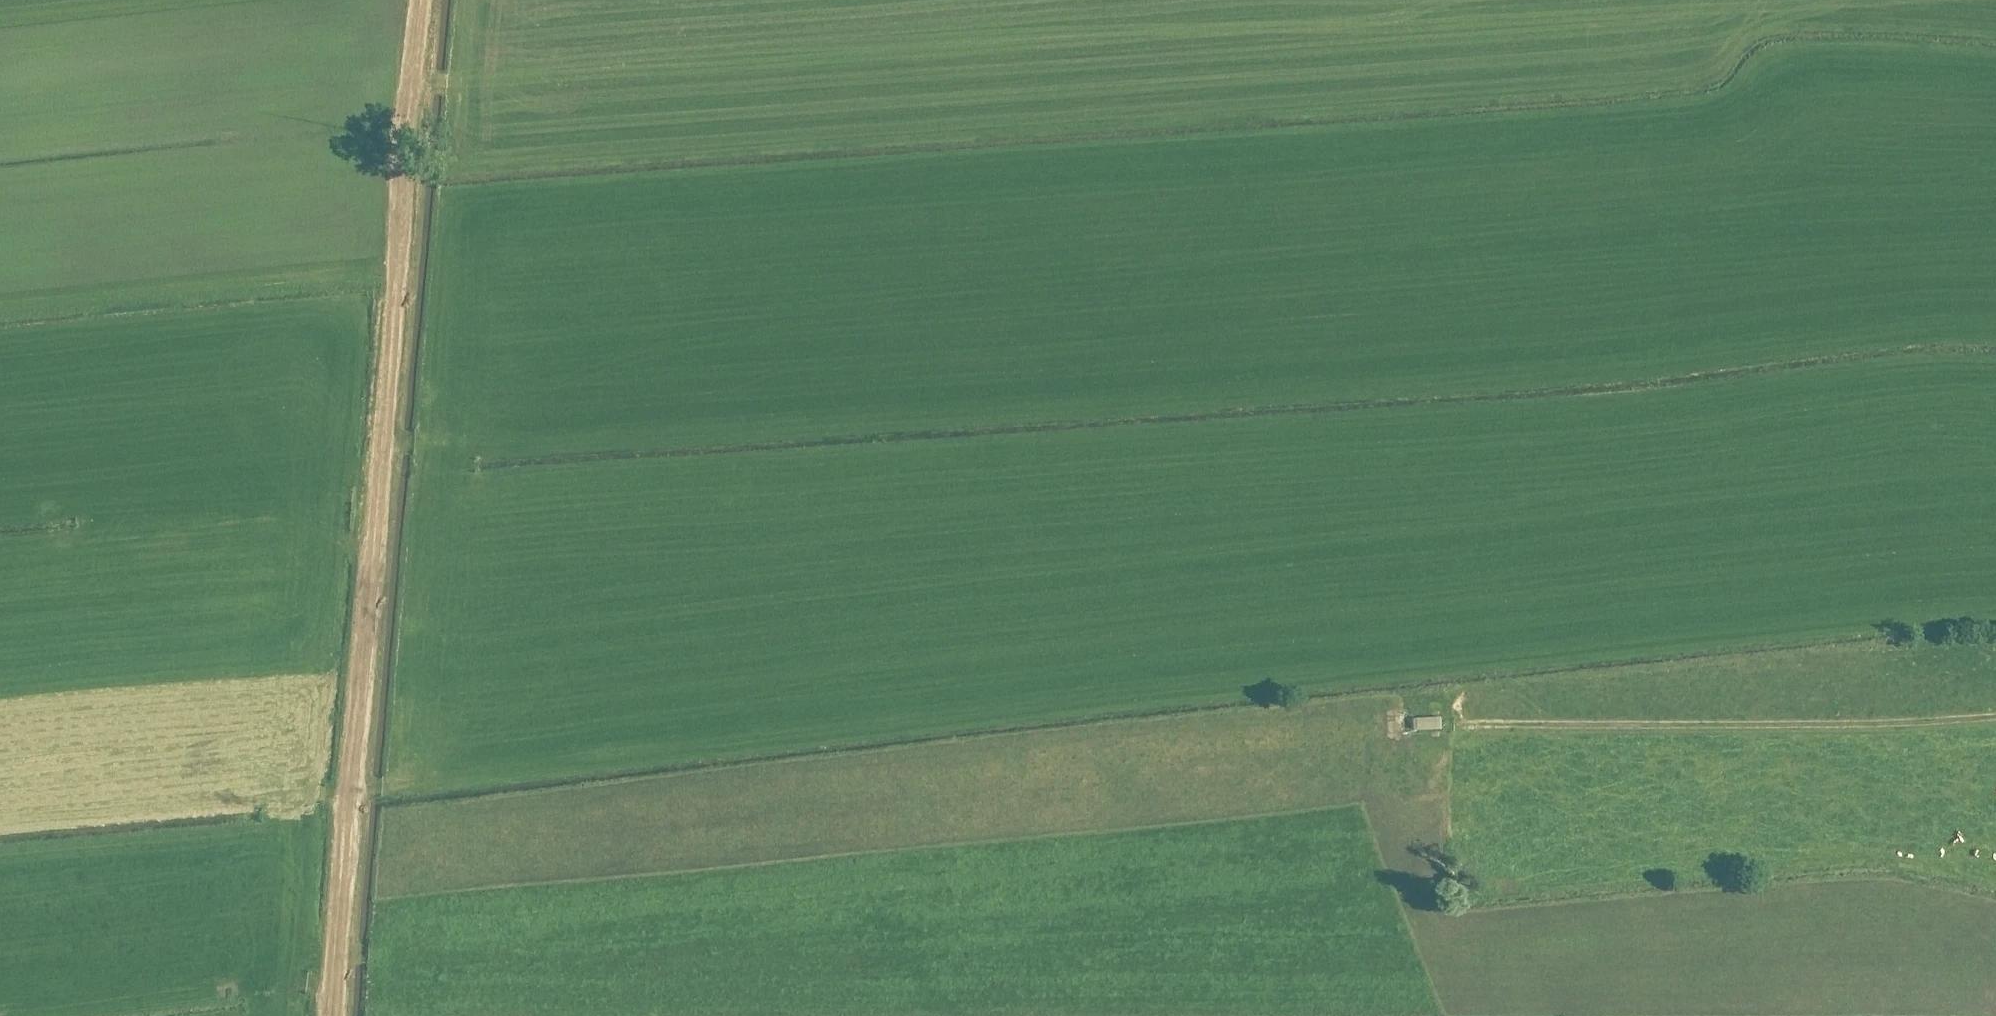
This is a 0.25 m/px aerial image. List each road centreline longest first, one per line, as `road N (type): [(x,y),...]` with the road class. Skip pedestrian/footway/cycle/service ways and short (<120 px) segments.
road 1 (track): [(330,1015),(421,0)]

